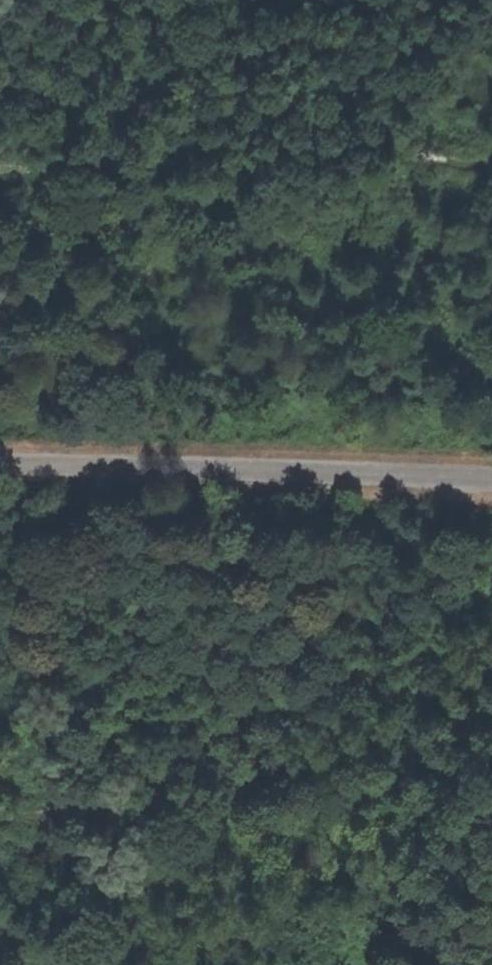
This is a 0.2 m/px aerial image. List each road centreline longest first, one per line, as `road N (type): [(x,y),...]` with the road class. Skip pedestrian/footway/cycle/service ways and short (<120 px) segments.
road 1 (unclassified): [(0,458),(491,479)]

